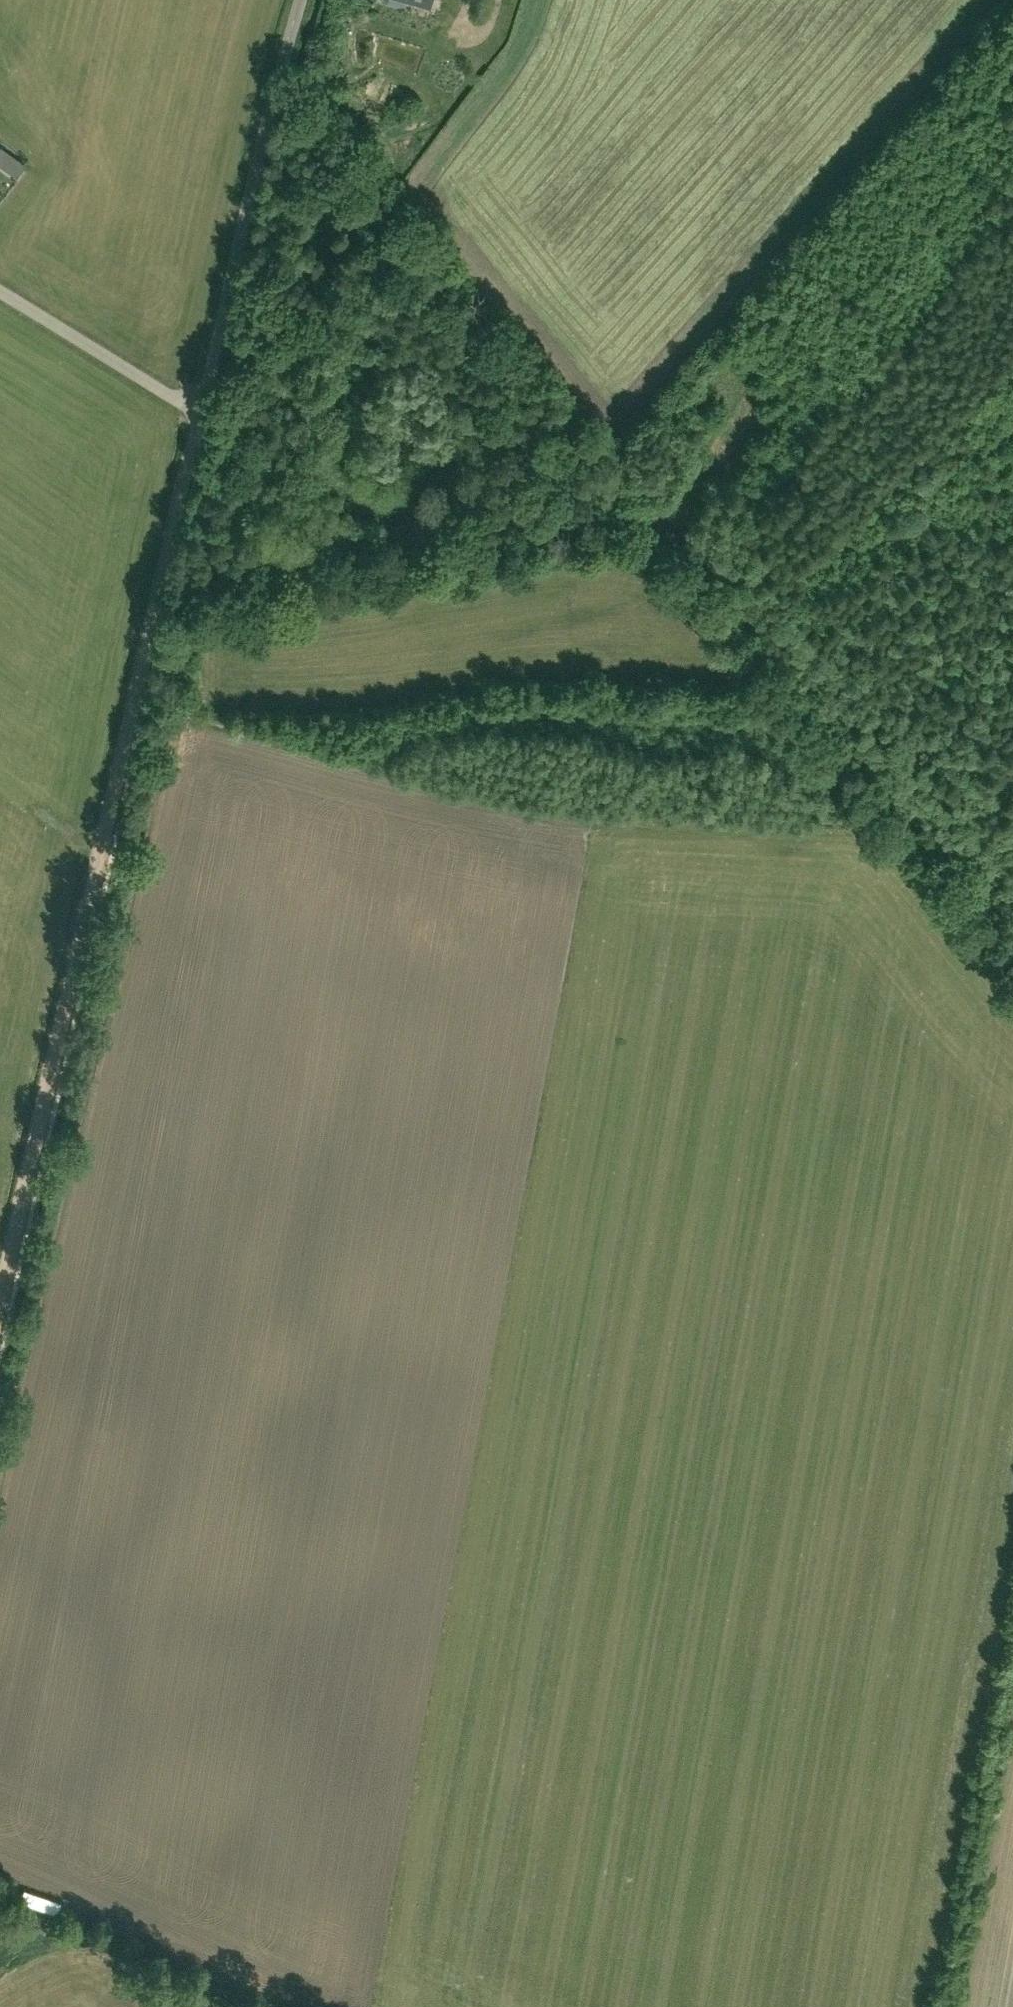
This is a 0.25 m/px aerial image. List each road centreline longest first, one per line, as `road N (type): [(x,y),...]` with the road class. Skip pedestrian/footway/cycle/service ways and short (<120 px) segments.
road 1 (track): [(0,1283),(201,412)]
road 2 (unclassified): [(0,291),(201,412),(300,0)]

